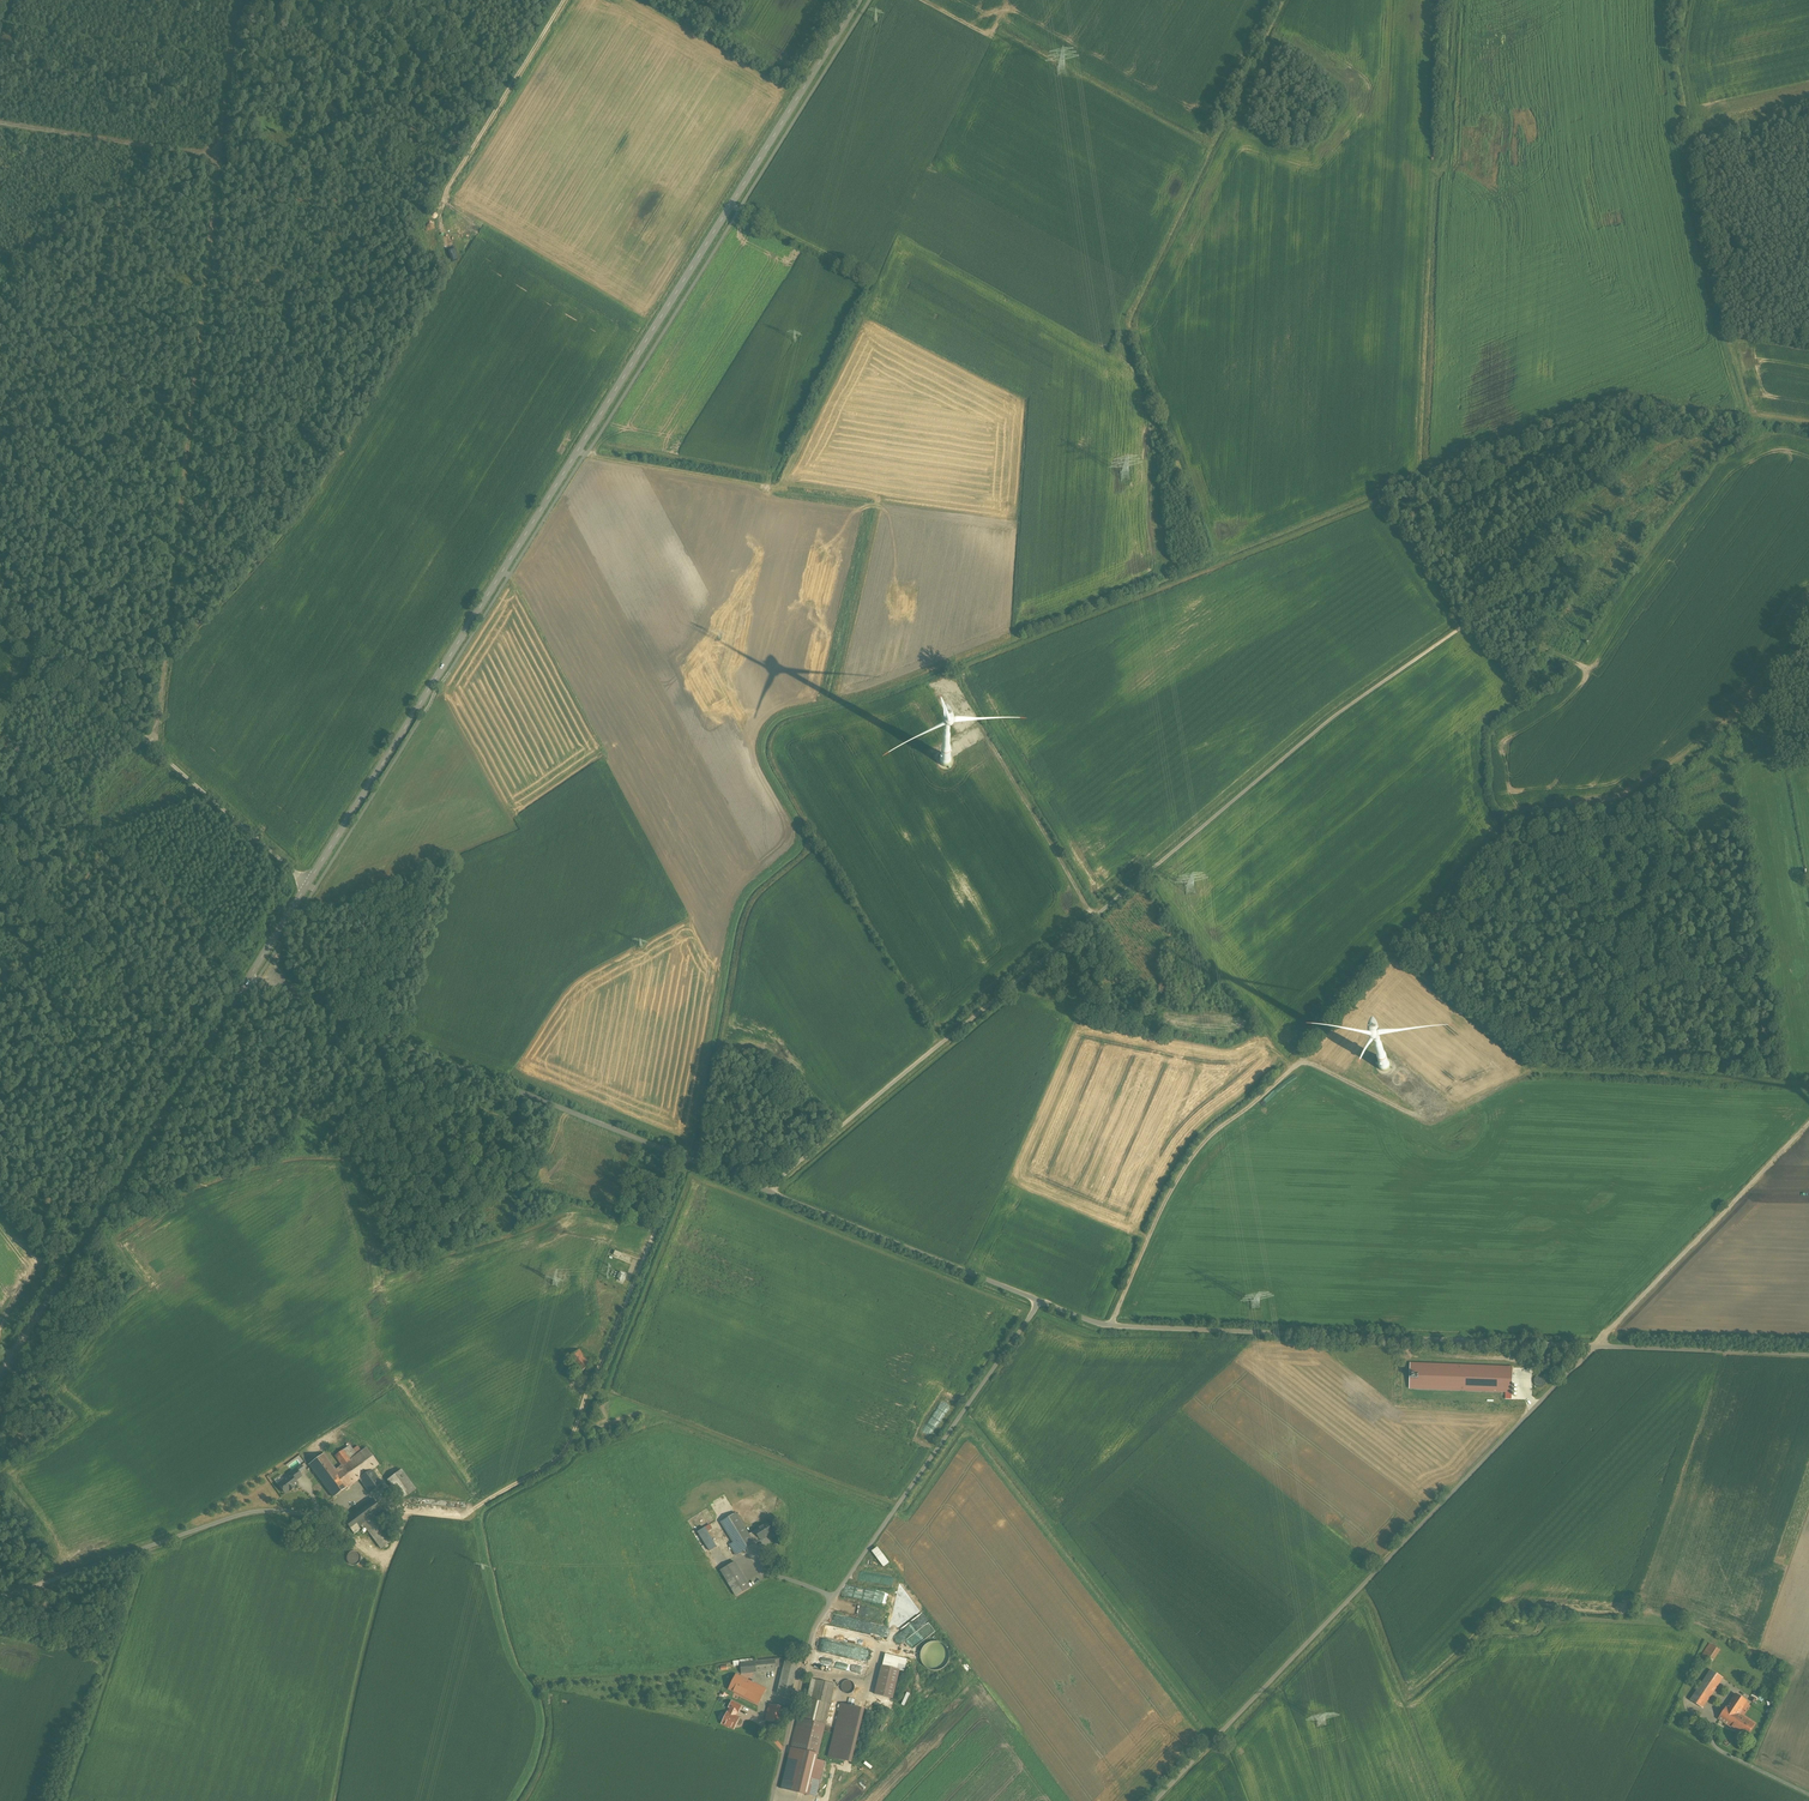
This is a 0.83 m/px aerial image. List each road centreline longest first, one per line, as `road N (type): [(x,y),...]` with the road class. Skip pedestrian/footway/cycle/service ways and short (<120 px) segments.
road 1 (tertiary): [(859,0),(247,982)]
road 2 (unclassified): [(767,1191),(1338,713),(1462,626)]
road 3 (track): [(1808,1087),(1535,1073),(1431,1120),(1307,1060),(1294,1061),(1183,1164),(1112,1326)]
road 4 (track): [(158,752),(240,0)]
road 5 (unclassified): [(1155,1800),(1595,1346)]
road 6 (unclassified): [(770,1800),(818,1622),(1039,1301)]
road 7 (unclassified): [(1595,1346),(1102,1325),(1039,1301)]
road 8 (unclassified): [(767,1191),(247,982)]
road 9 (tertiary): [(247,982),(0,1374)]
road 10 (track): [(685,1158),(566,1450),(475,1509)]
road 11 (track): [(0,620),(307,885)]
road 12 (track): [(1595,1346),(1808,1122)]
road 13 (unclassified): [(1039,1301),(767,1191)]
road 14 (track): [(563,0),(442,195),(446,239)]
road 15 (track): [(1095,920),(983,730),(972,728),(939,747)]
road 16 (track): [(337,1800),(393,1546)]
road 17 (track): [(0,122),(226,157)]
road 18 (unclassified): [(1808,1355),(1595,1346)]
road 19 (track): [(577,452),(756,483)]

